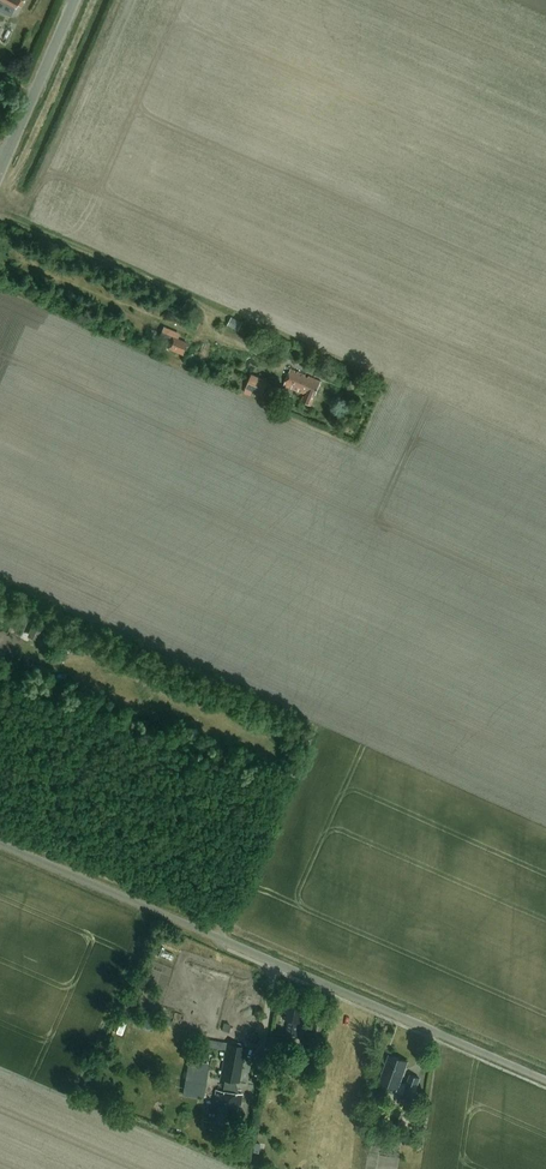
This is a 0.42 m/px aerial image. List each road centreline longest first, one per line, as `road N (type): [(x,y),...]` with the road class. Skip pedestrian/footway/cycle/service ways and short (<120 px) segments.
road 1 (unclassified): [(545,1081),(0,844)]
road 2 (track): [(0,219),(210,310)]
road 3 (unclassified): [(5,159),(74,0)]

